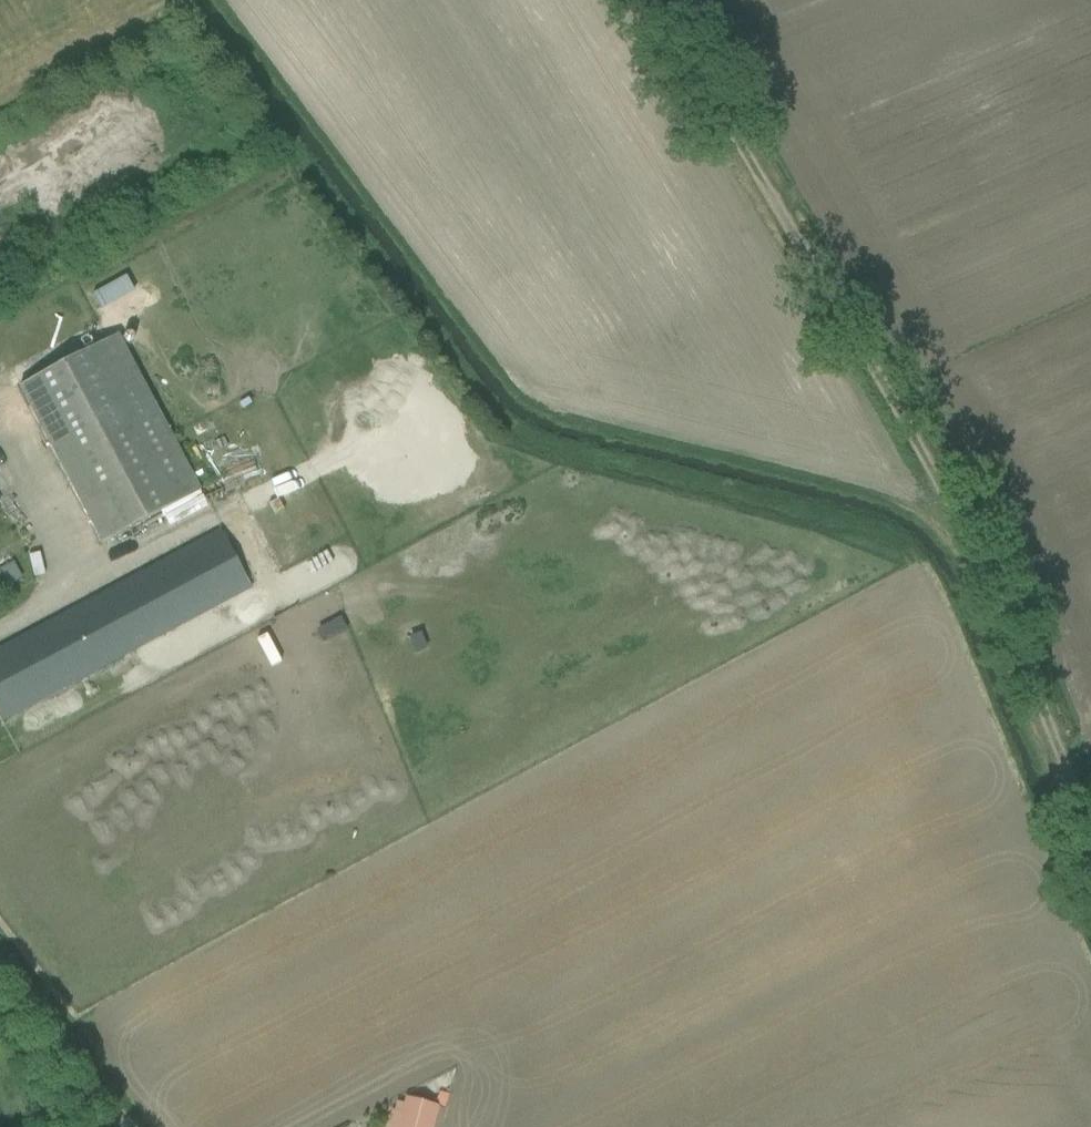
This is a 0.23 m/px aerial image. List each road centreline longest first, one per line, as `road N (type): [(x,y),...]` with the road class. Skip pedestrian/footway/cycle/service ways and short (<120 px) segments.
road 1 (track): [(966,539),(901,401),(660,0)]
road 2 (track): [(966,539),(1090,829)]
road 3 (unclassified): [(128,1126),(0,963)]

